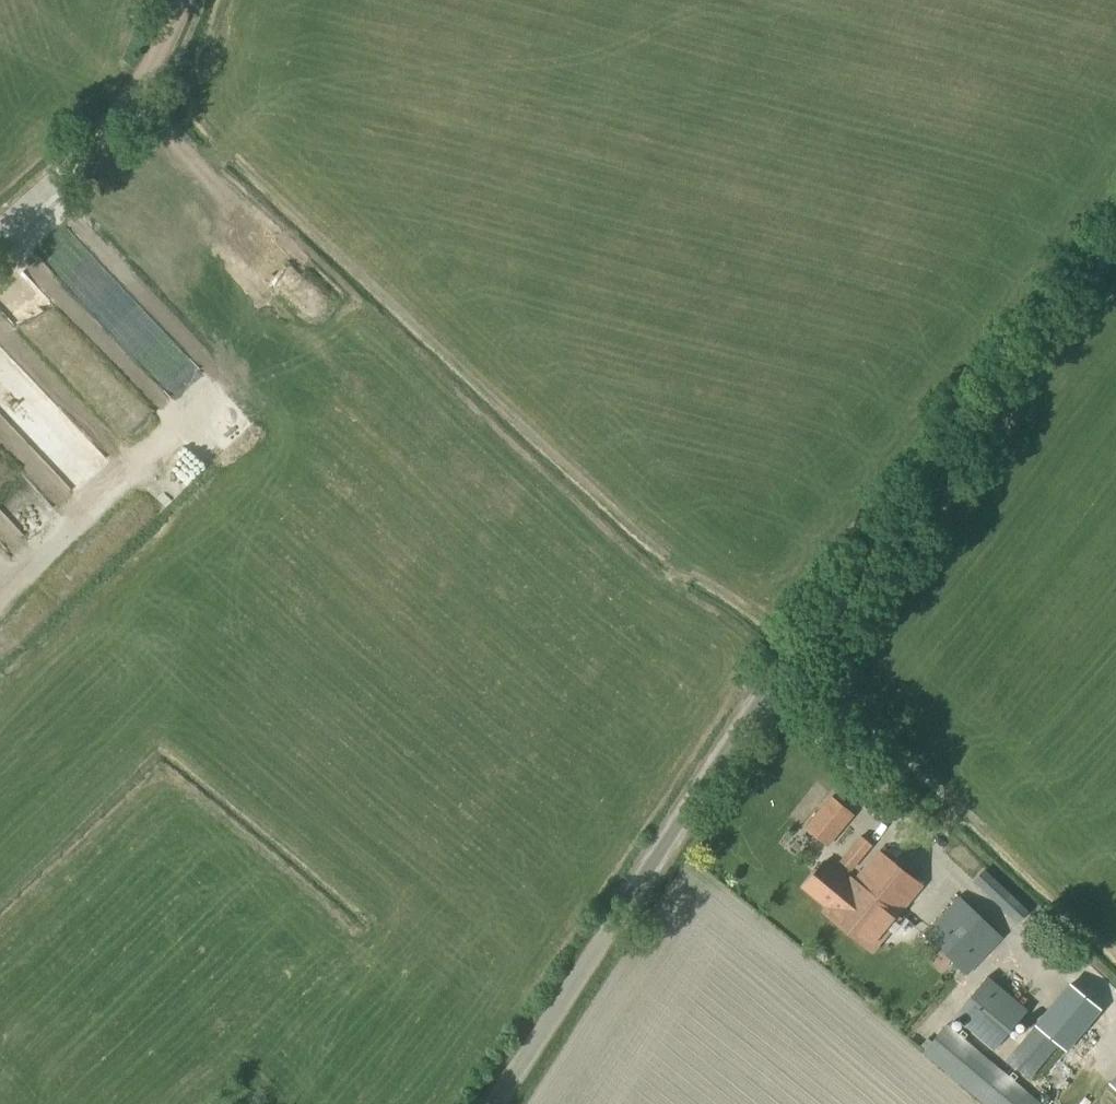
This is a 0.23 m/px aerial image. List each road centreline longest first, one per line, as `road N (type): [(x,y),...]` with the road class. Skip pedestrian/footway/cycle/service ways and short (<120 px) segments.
road 1 (unclassified): [(494,1103),(757,704),(1115,244)]
road 2 (track): [(0,221),(95,137),(152,70),(181,0)]

